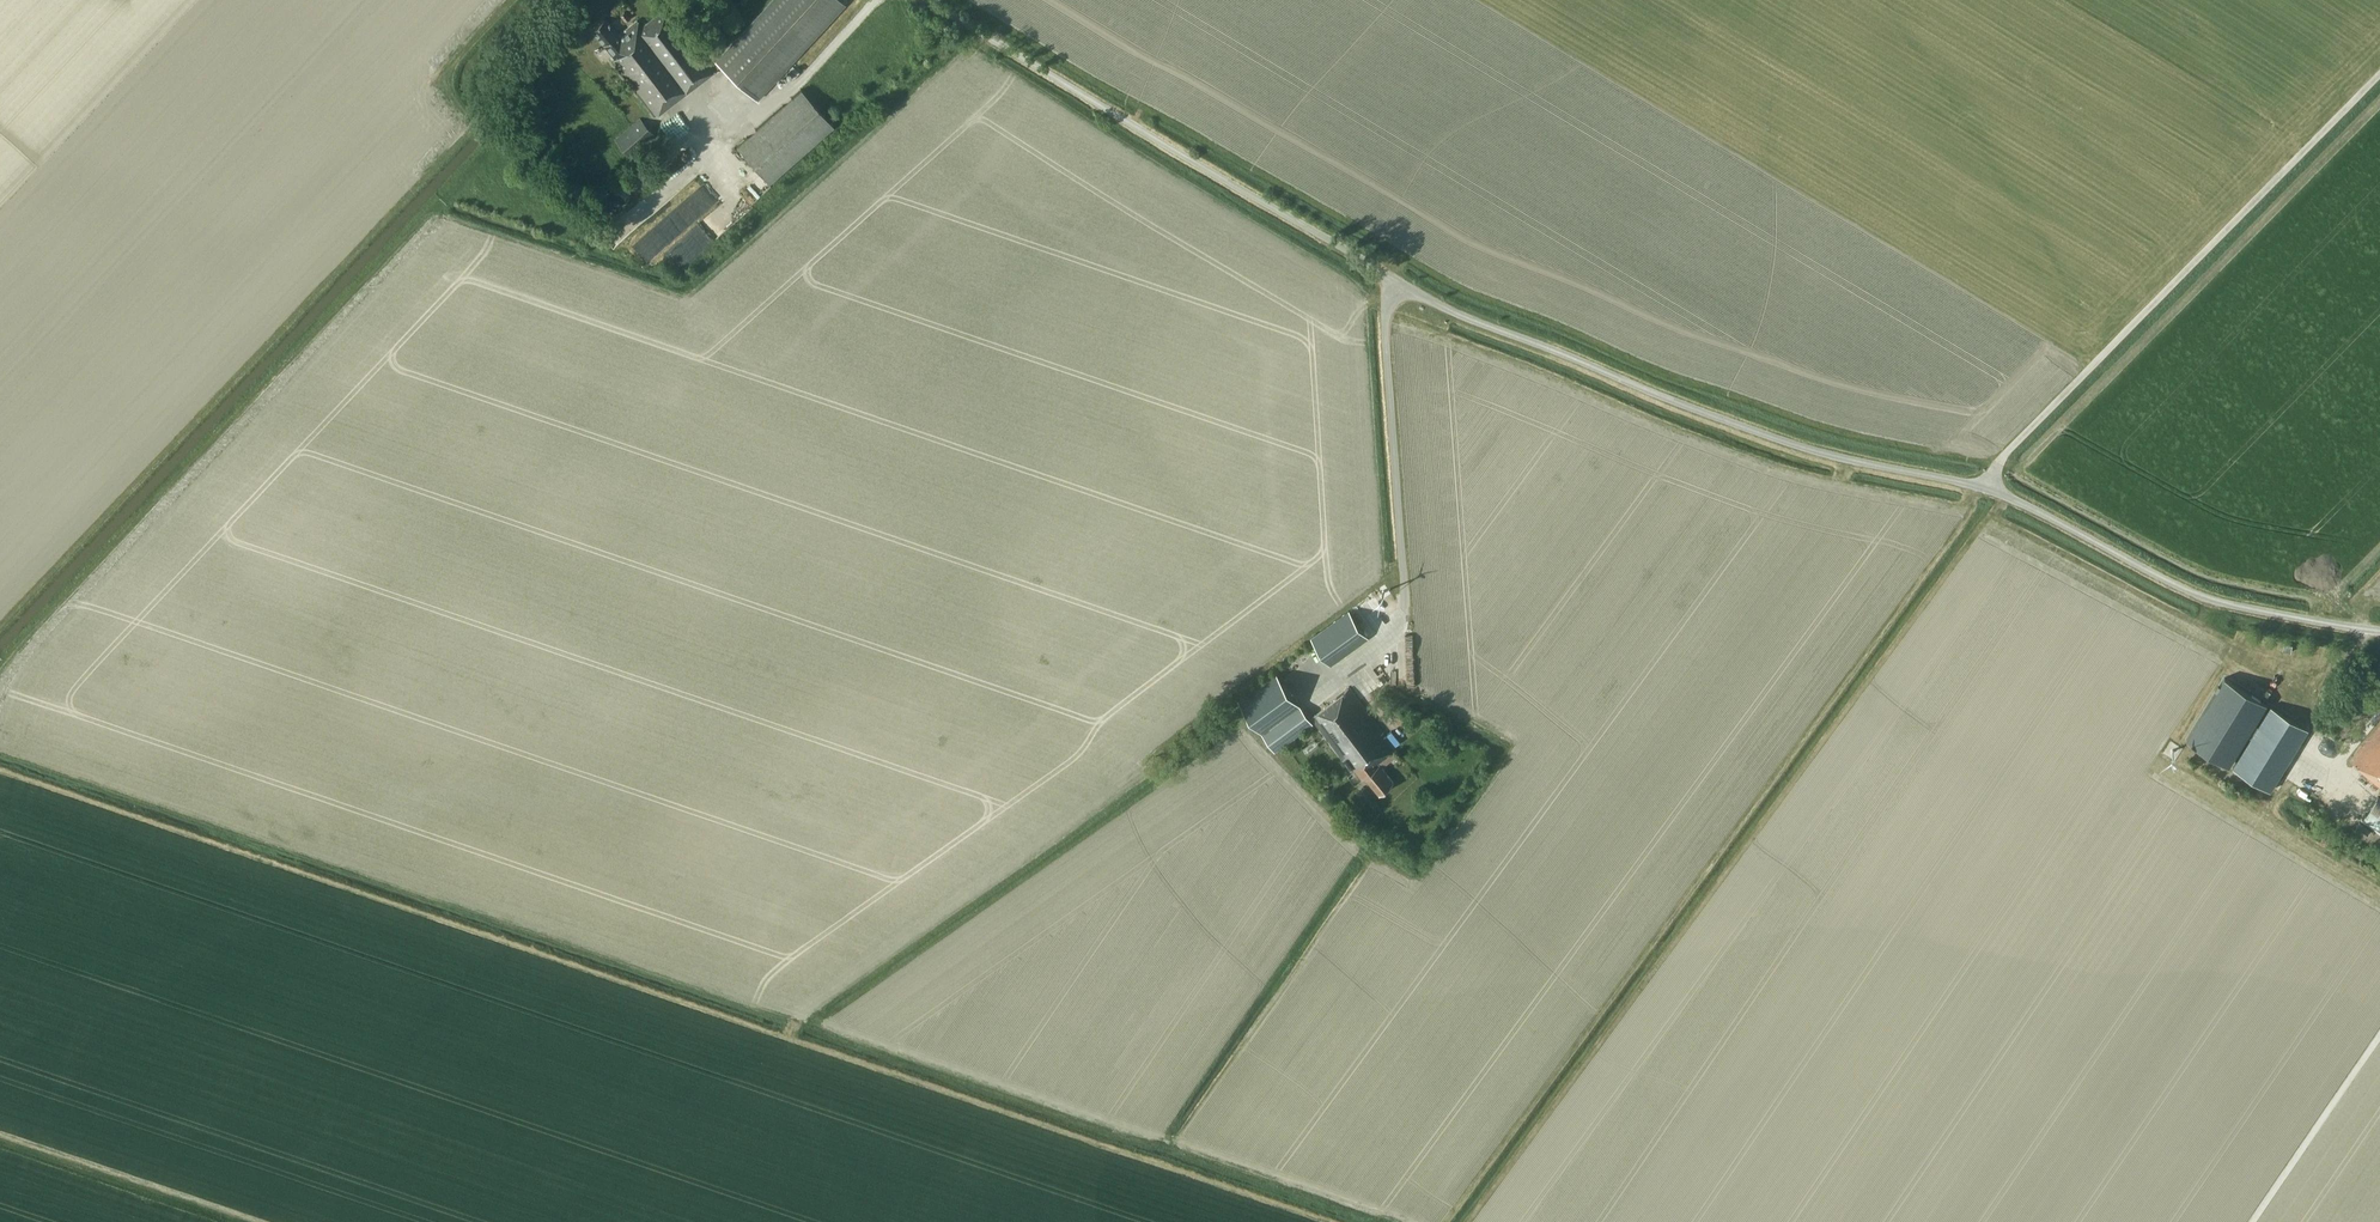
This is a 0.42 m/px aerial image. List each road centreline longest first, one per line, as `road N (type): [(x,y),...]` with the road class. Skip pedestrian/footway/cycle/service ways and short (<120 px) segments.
road 1 (unclassified): [(2379,631),(2206,600),(1992,488),(1816,453),(1441,308),(931,0)]

